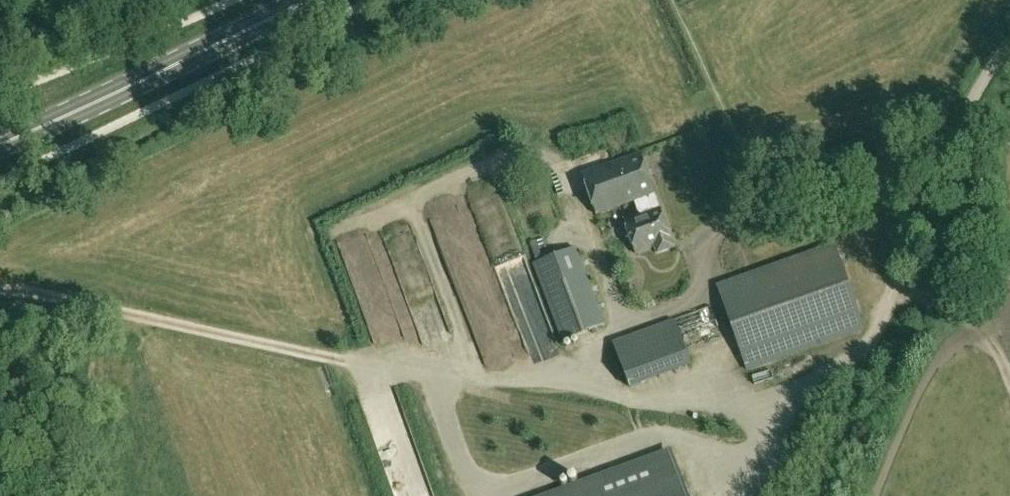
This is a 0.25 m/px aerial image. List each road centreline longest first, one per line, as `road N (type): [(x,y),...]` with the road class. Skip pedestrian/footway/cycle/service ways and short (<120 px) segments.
road 1 (track): [(814,495),(951,146)]
road 2 (track): [(0,288),(346,363)]
road 3 (primary): [(0,144),(310,0)]
road 4 (track): [(984,332),(935,365),(875,495)]
road 5 (track): [(686,393),(758,405),(873,347)]
road 6 (track): [(1009,382),(976,317),(892,287)]

